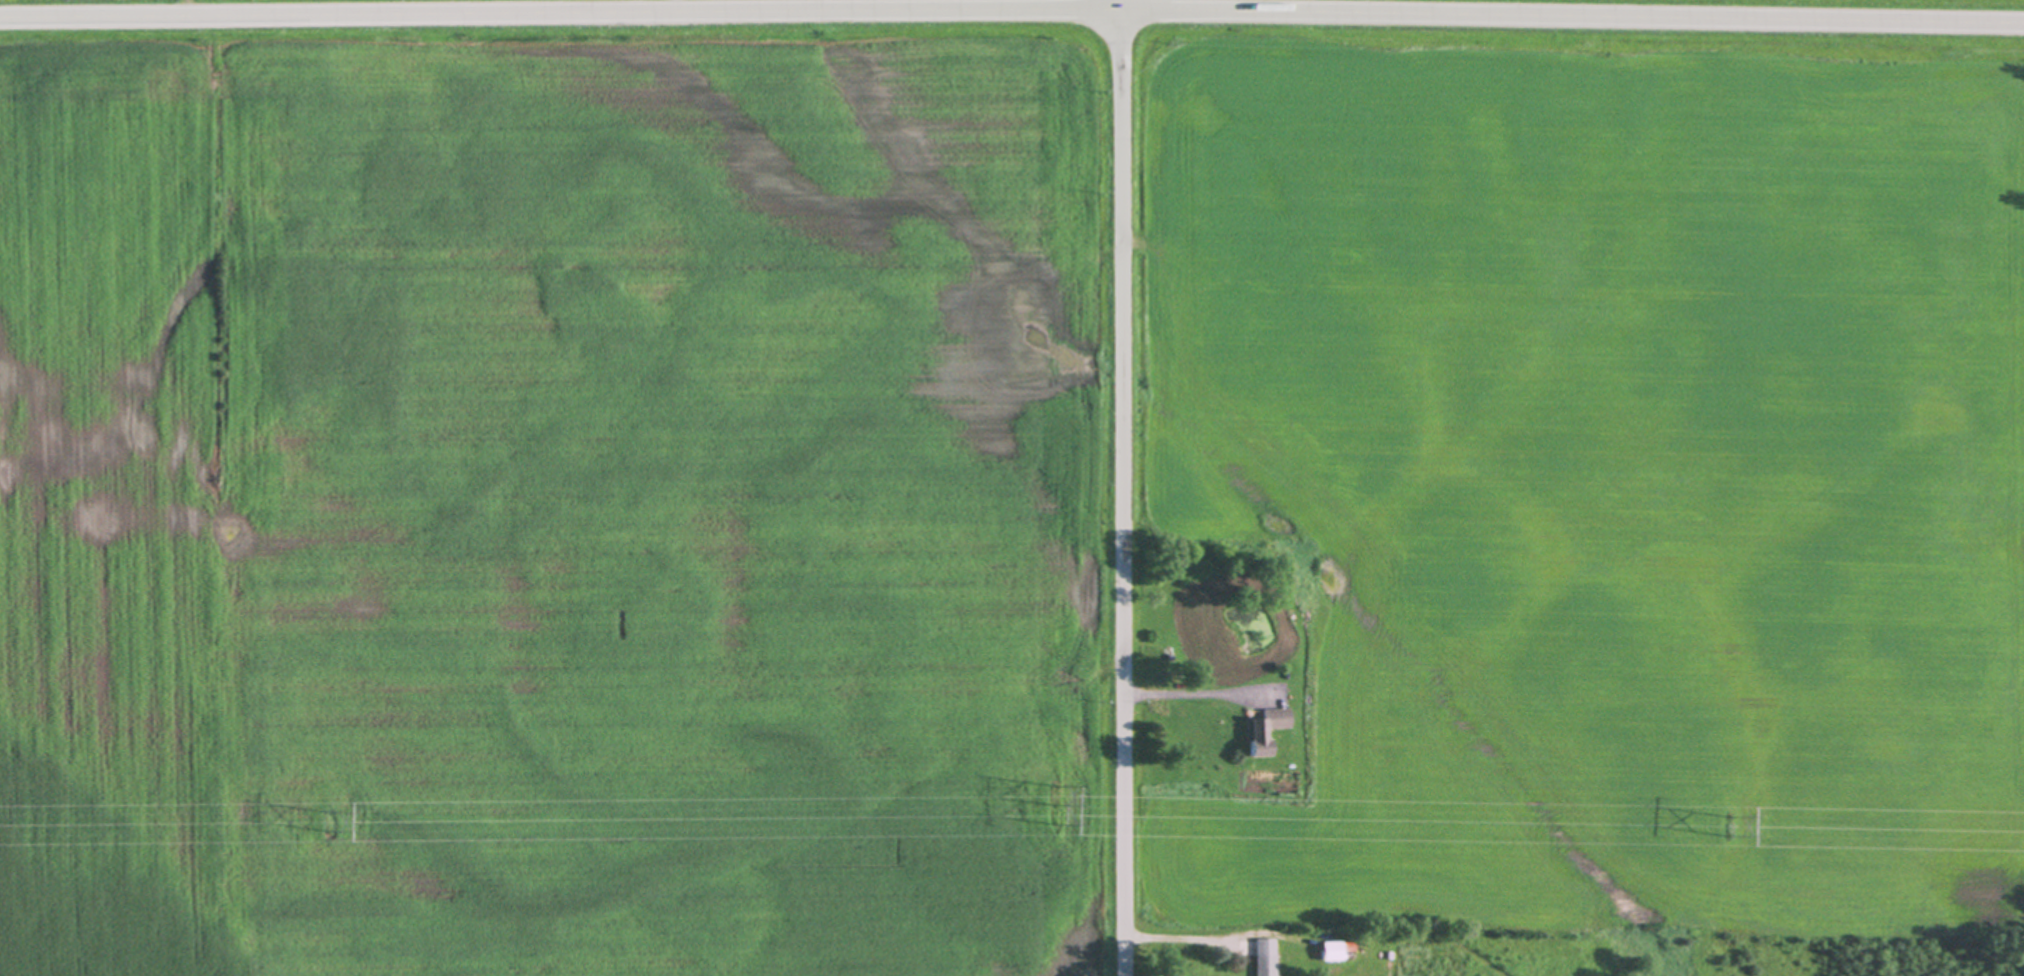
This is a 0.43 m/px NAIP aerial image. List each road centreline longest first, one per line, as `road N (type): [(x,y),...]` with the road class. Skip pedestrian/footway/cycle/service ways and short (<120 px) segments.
road 1 (primary): [(2023,25),(1116,11),(0,19)]
road 2 (residential): [(1120,975),(1117,0)]

